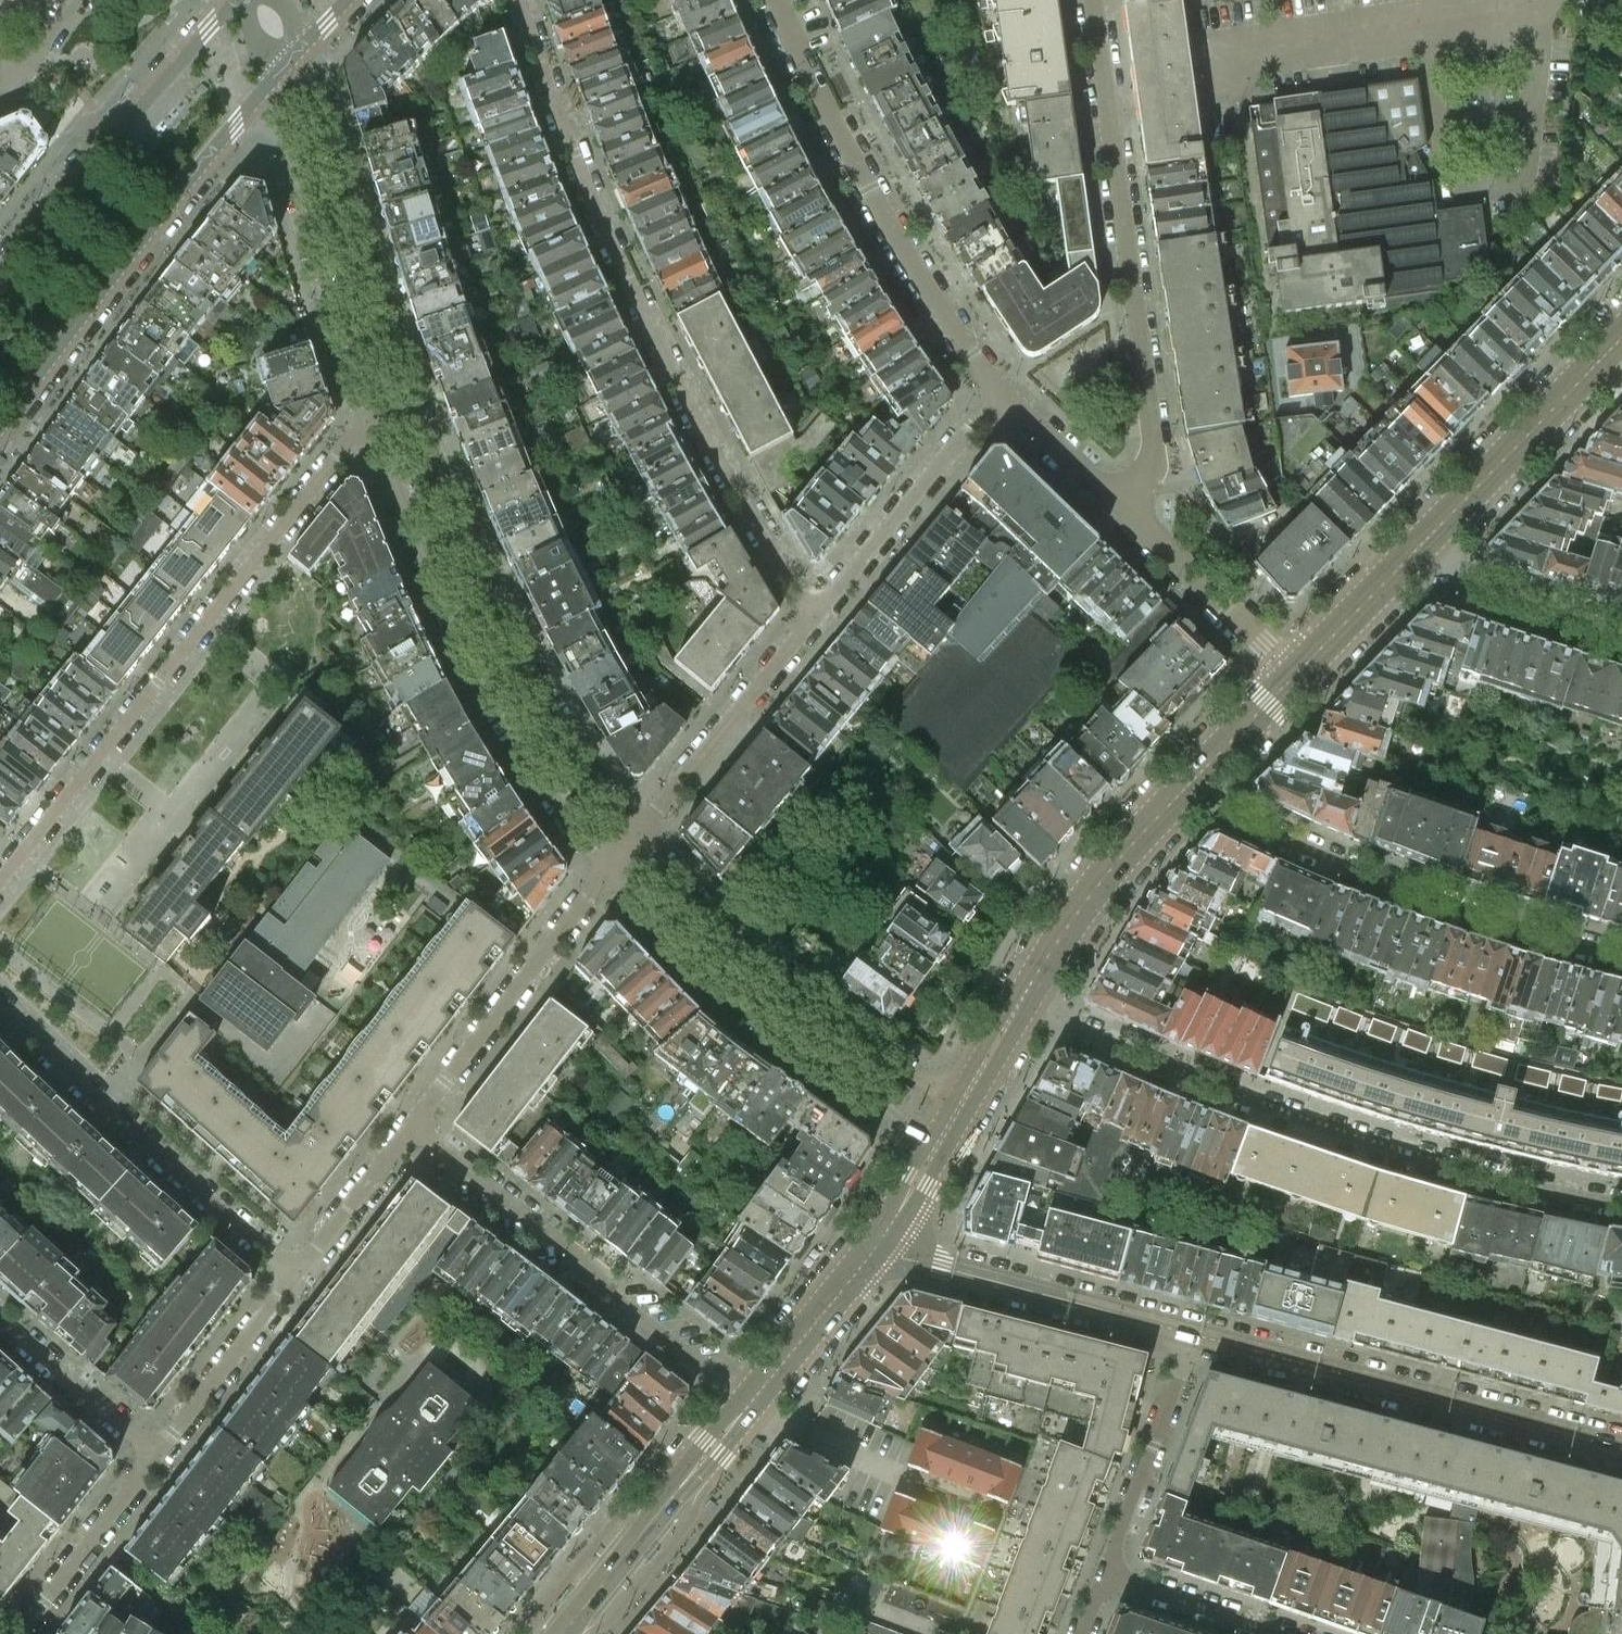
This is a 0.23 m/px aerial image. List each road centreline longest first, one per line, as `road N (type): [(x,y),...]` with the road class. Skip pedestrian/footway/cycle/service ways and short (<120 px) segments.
road 1 (residential): [(520,0),(576,155),(664,356),(812,620)]
road 2 (residential): [(1621,1203),(1436,1164),(1017,1010)]
road 3 (residential): [(371,424),(0,880)]
road 4 (residential): [(1119,508),(1149,462),(1094,0)]
road 5 (residential): [(371,424),(495,705),(607,871)]
road 6 (residential): [(636,834),(538,688),(413,407)]
road 7 (residential): [(1180,794),(1342,863),(1621,955)]
road 8 (residential): [(997,396),(867,188),(777,0)]
road 9 (tertiary): [(1187,1333),(1621,1449)]
road 10 (residential): [(410,1130),(752,1399)]
road 11 (residential): [(607,871),(737,1005),(937,1150)]
road 12 (residential): [(0,430),(265,87)]
road 13 (residential): [(962,1108),(776,973),(636,834)]
road 14 (residential): [(297,1275),(88,1091),(0,1001)]
road 15 (residential): [(413,407),(301,47)]
road 16 (residential): [(237,0),(0,285)]
road 17 (residential): [(265,87),(371,424)]
road 18 (residential): [(607,871),(410,1130)]
road 19 (tertiary): [(880,1236),(941,1266),(1187,1333)]
road 20 (tertiary): [(560,1633),(752,1399)]
road 21 (residential): [(812,620),(997,396)]
road 22 (residential): [(636,834),(812,620)]
road 23 (residential): [(999,1517),(862,1459),(752,1399)]
road 24 (tertiary): [(1017,1010),(1102,879),(1180,794)]
road 25 (tertiary): [(1404,561),(1591,370)]
road 26 (residential): [(1187,1333),(1107,1576)]
road 27 (residential): [(1294,676),(1119,508)]
road 28 (residential): [(297,1275),(154,1461)]
road 29 (residential): [(1621,632),(1404,561)]
road 30 (residential): [(154,1461),(17,1633)]
road 31 (residential): [(0,1317),(154,1461)]
road 32 (tertiary): [(752,1399),(880,1236)]
road 33 (residential): [(410,1130),(297,1275)]
road 34 (residential): [(1269,1633),(1107,1576)]
road 35 (residential): [(1119,508),(997,396)]
road 36 (tertiary): [(1180,794),(1294,676)]
road 37 (tertiary): [(1294,676),(1404,561)]

